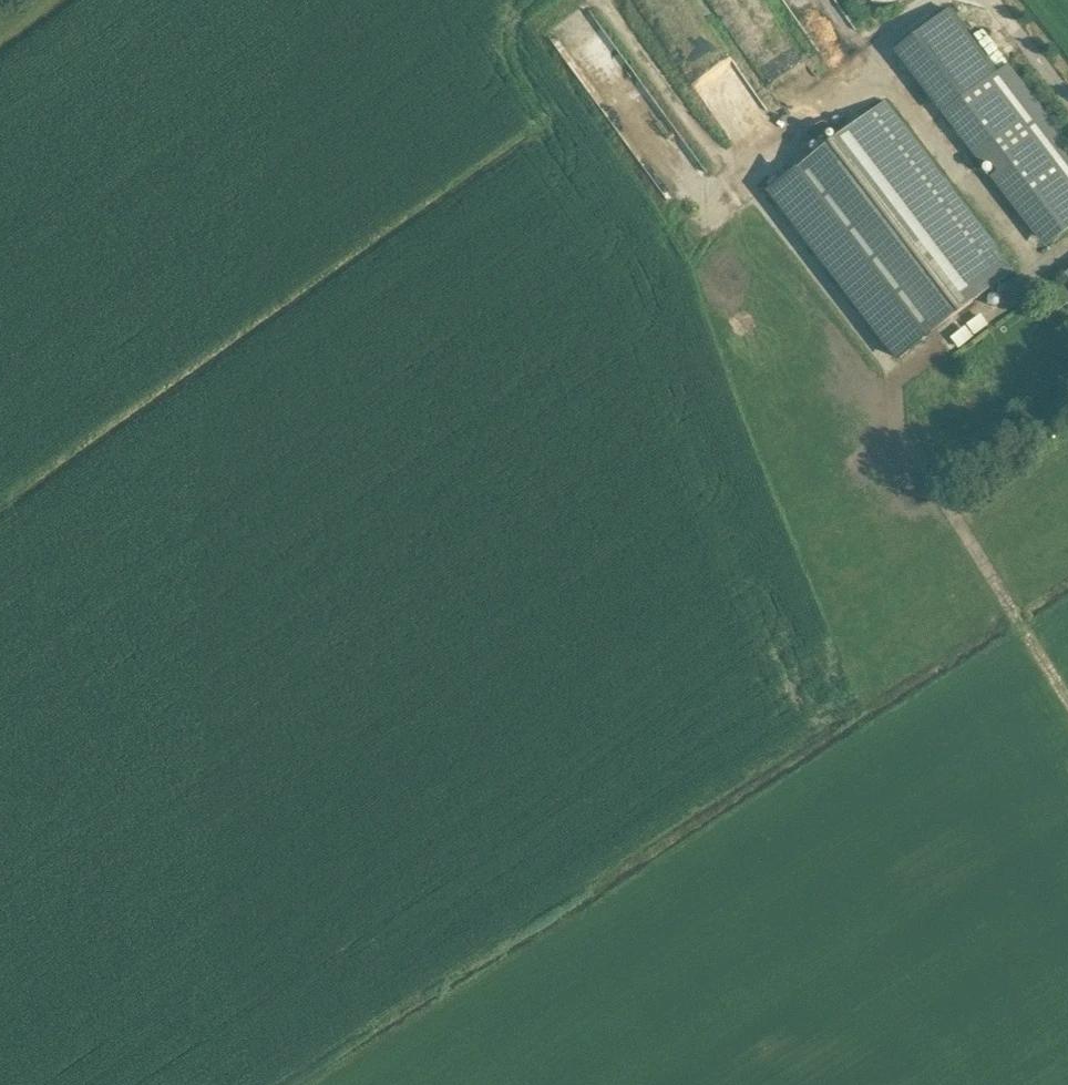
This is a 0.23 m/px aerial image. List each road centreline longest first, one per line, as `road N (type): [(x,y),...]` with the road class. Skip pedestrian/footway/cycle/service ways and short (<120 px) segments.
road 1 (track): [(1067,711),(946,518),(827,465),(656,238),(728,185),(591,0)]

